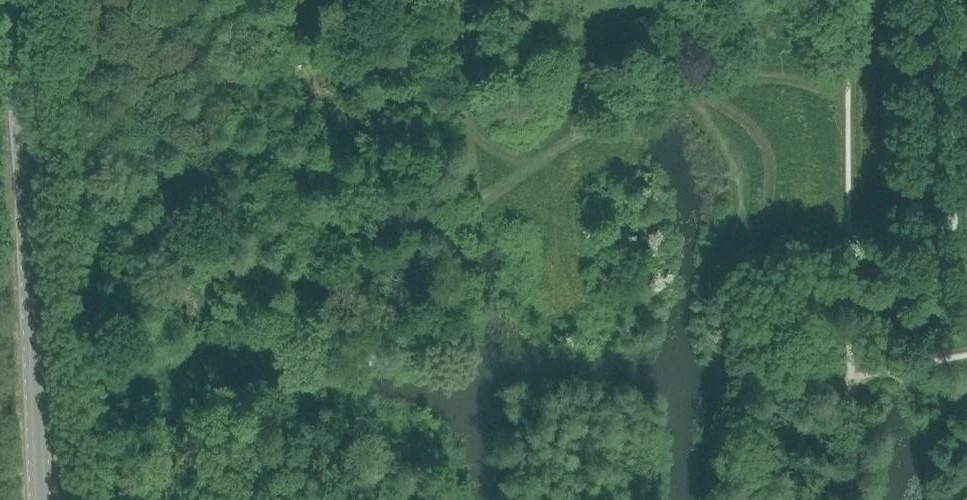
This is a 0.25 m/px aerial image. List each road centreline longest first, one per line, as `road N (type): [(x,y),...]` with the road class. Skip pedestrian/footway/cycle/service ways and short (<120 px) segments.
road 1 (unclassified): [(42,499),(15,0)]

